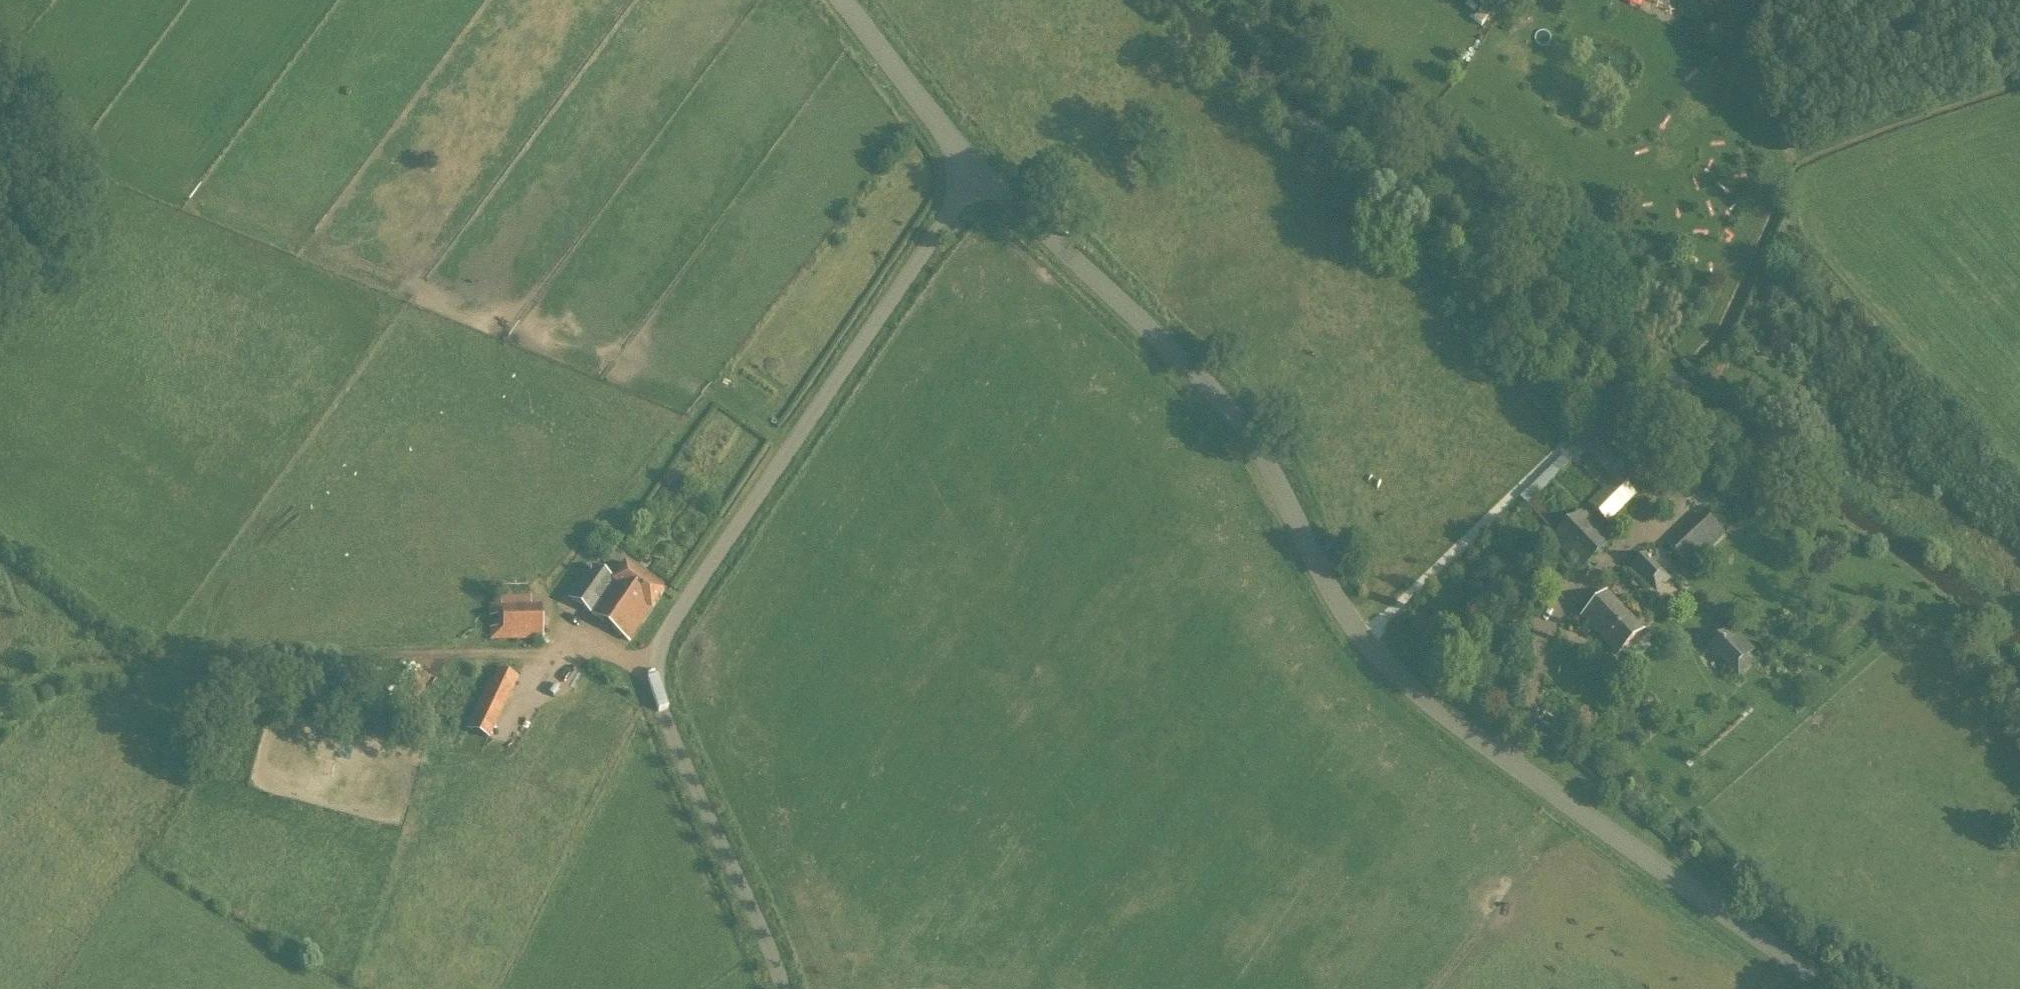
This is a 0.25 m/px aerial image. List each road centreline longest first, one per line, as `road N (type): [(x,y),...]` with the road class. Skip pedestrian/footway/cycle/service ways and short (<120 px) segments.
road 1 (tertiary): [(1828,988),(1438,709),(1385,660),(1331,591),(1259,452),(1211,388),(980,167)]
road 2 (unclassified): [(784,988),(655,689),(656,656),(673,619),(980,167)]
road 3 (tertiary): [(980,167),(845,0)]

